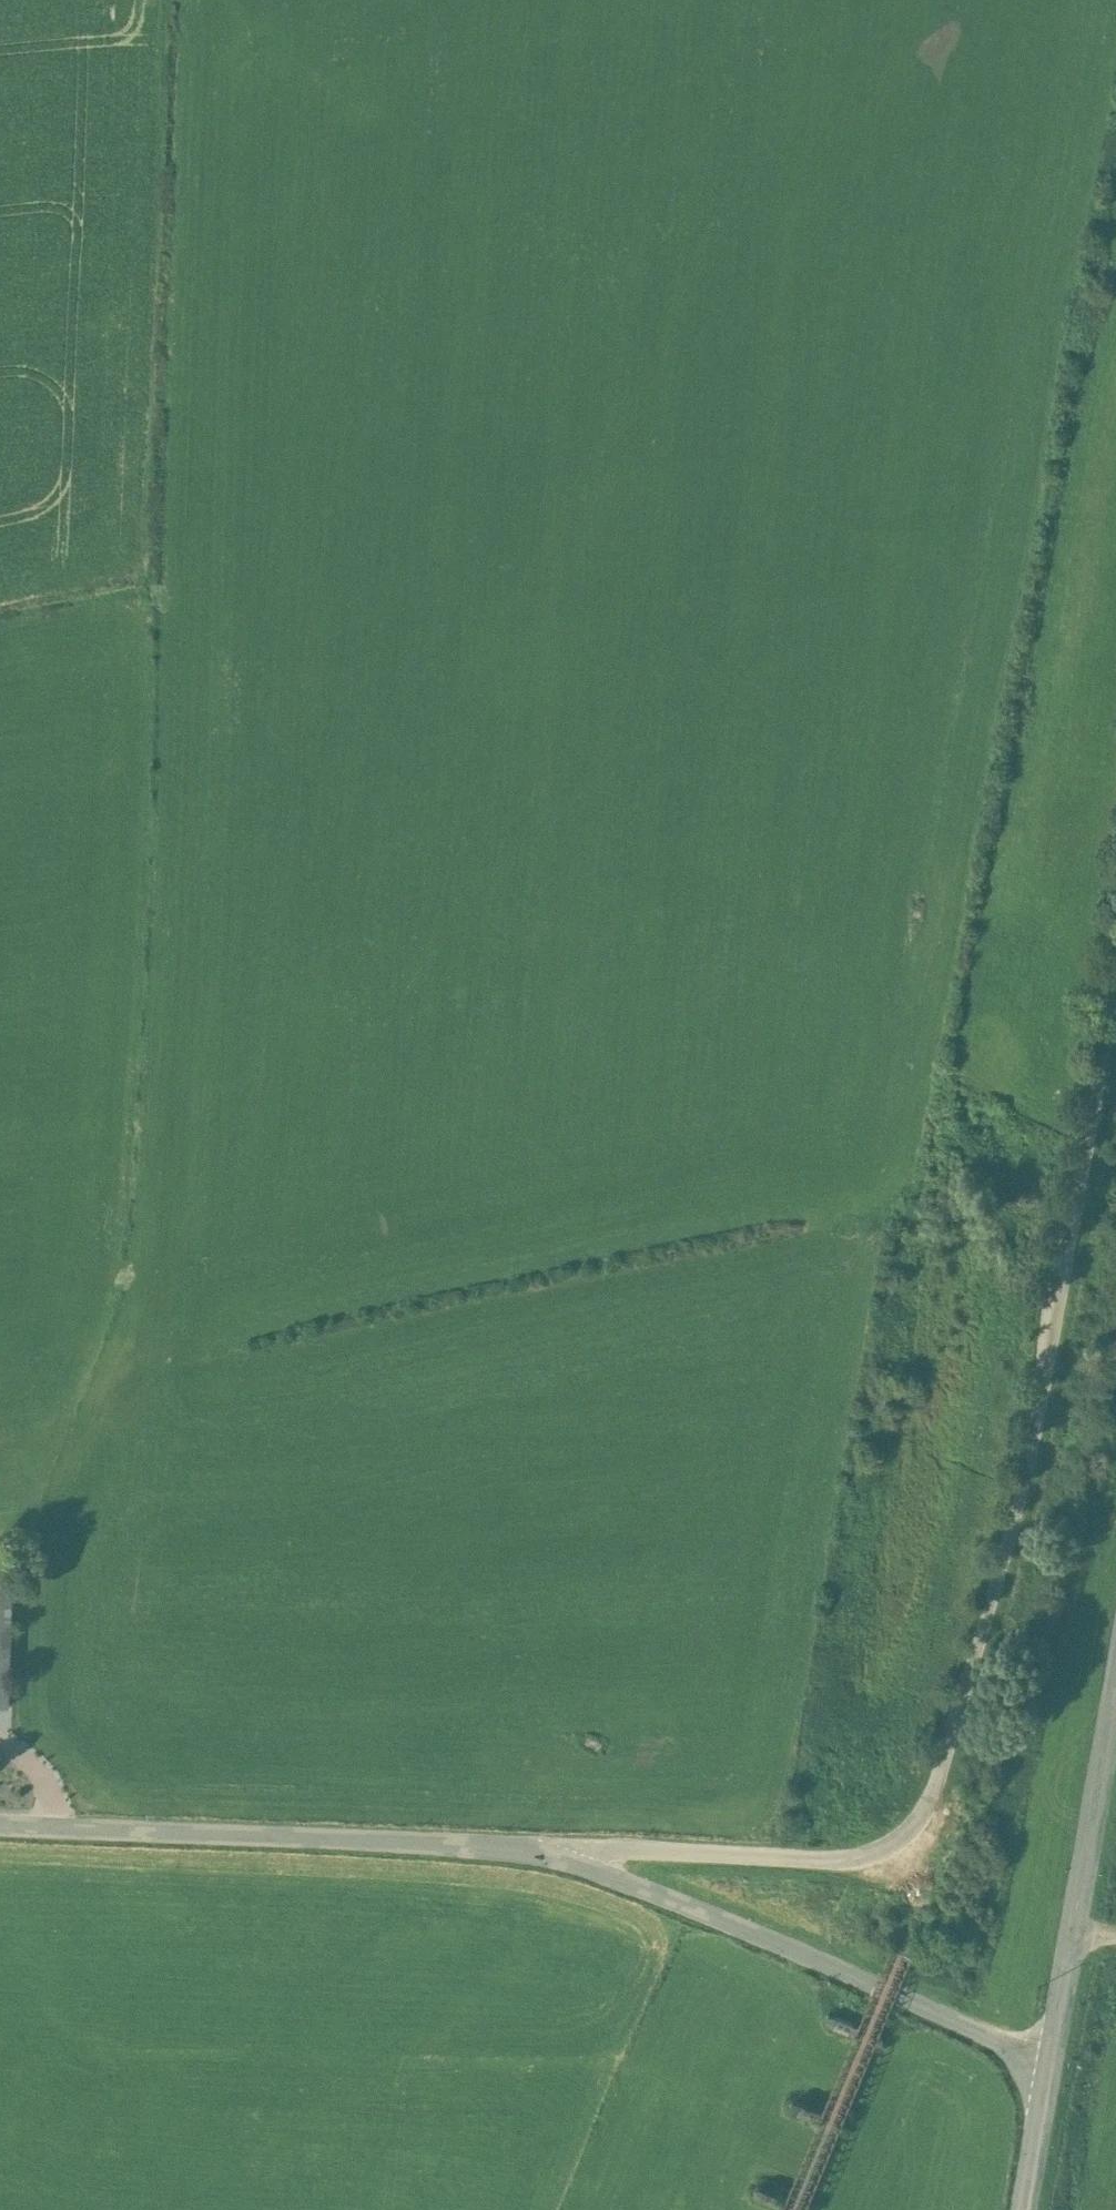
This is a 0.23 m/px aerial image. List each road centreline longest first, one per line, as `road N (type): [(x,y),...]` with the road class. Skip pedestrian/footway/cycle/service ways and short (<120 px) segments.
road 1 (unclassified): [(558,1858),(609,1844),(876,1849),(926,1815),(944,1782),(1025,1502),(1115,998)]
road 2 (unclassified): [(0,1820),(474,1846),(558,1858)]
road 3 (unclassified): [(558,1858),(813,1958),(1048,2072)]
road 4 (tertiary): [(1115,1713),(1048,2072)]
road 5 (tertiary): [(1048,2072),(1026,2209)]

